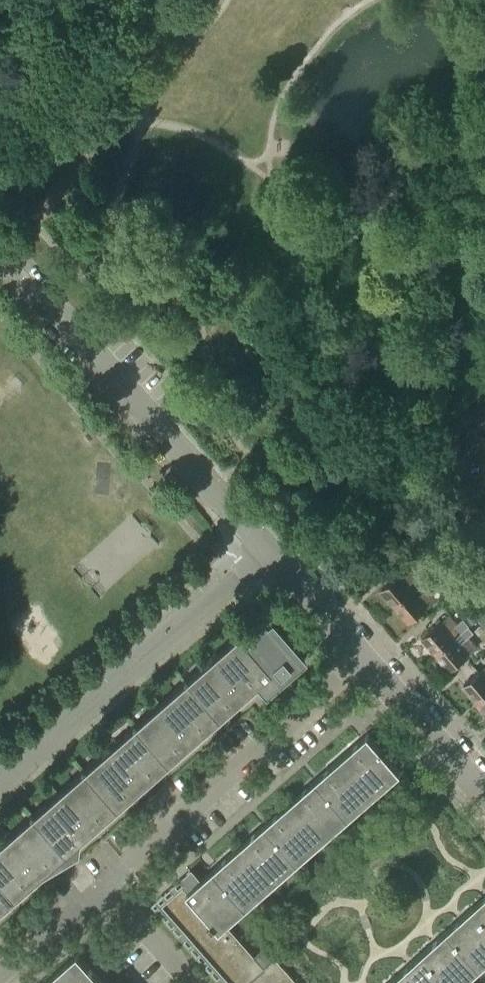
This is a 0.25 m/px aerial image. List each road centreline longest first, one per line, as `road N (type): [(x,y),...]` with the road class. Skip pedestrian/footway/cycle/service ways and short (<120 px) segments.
road 1 (residential): [(269,552),(0,243)]
road 2 (residential): [(0,786),(269,552)]
road 3 (residential): [(104,888),(364,661)]
road 4 (residential): [(484,796),(364,661)]
road 5 (residential): [(364,661),(269,552)]
road 6 (residential): [(0,980),(104,888)]
road 7 (residential): [(188,982),(104,888)]

